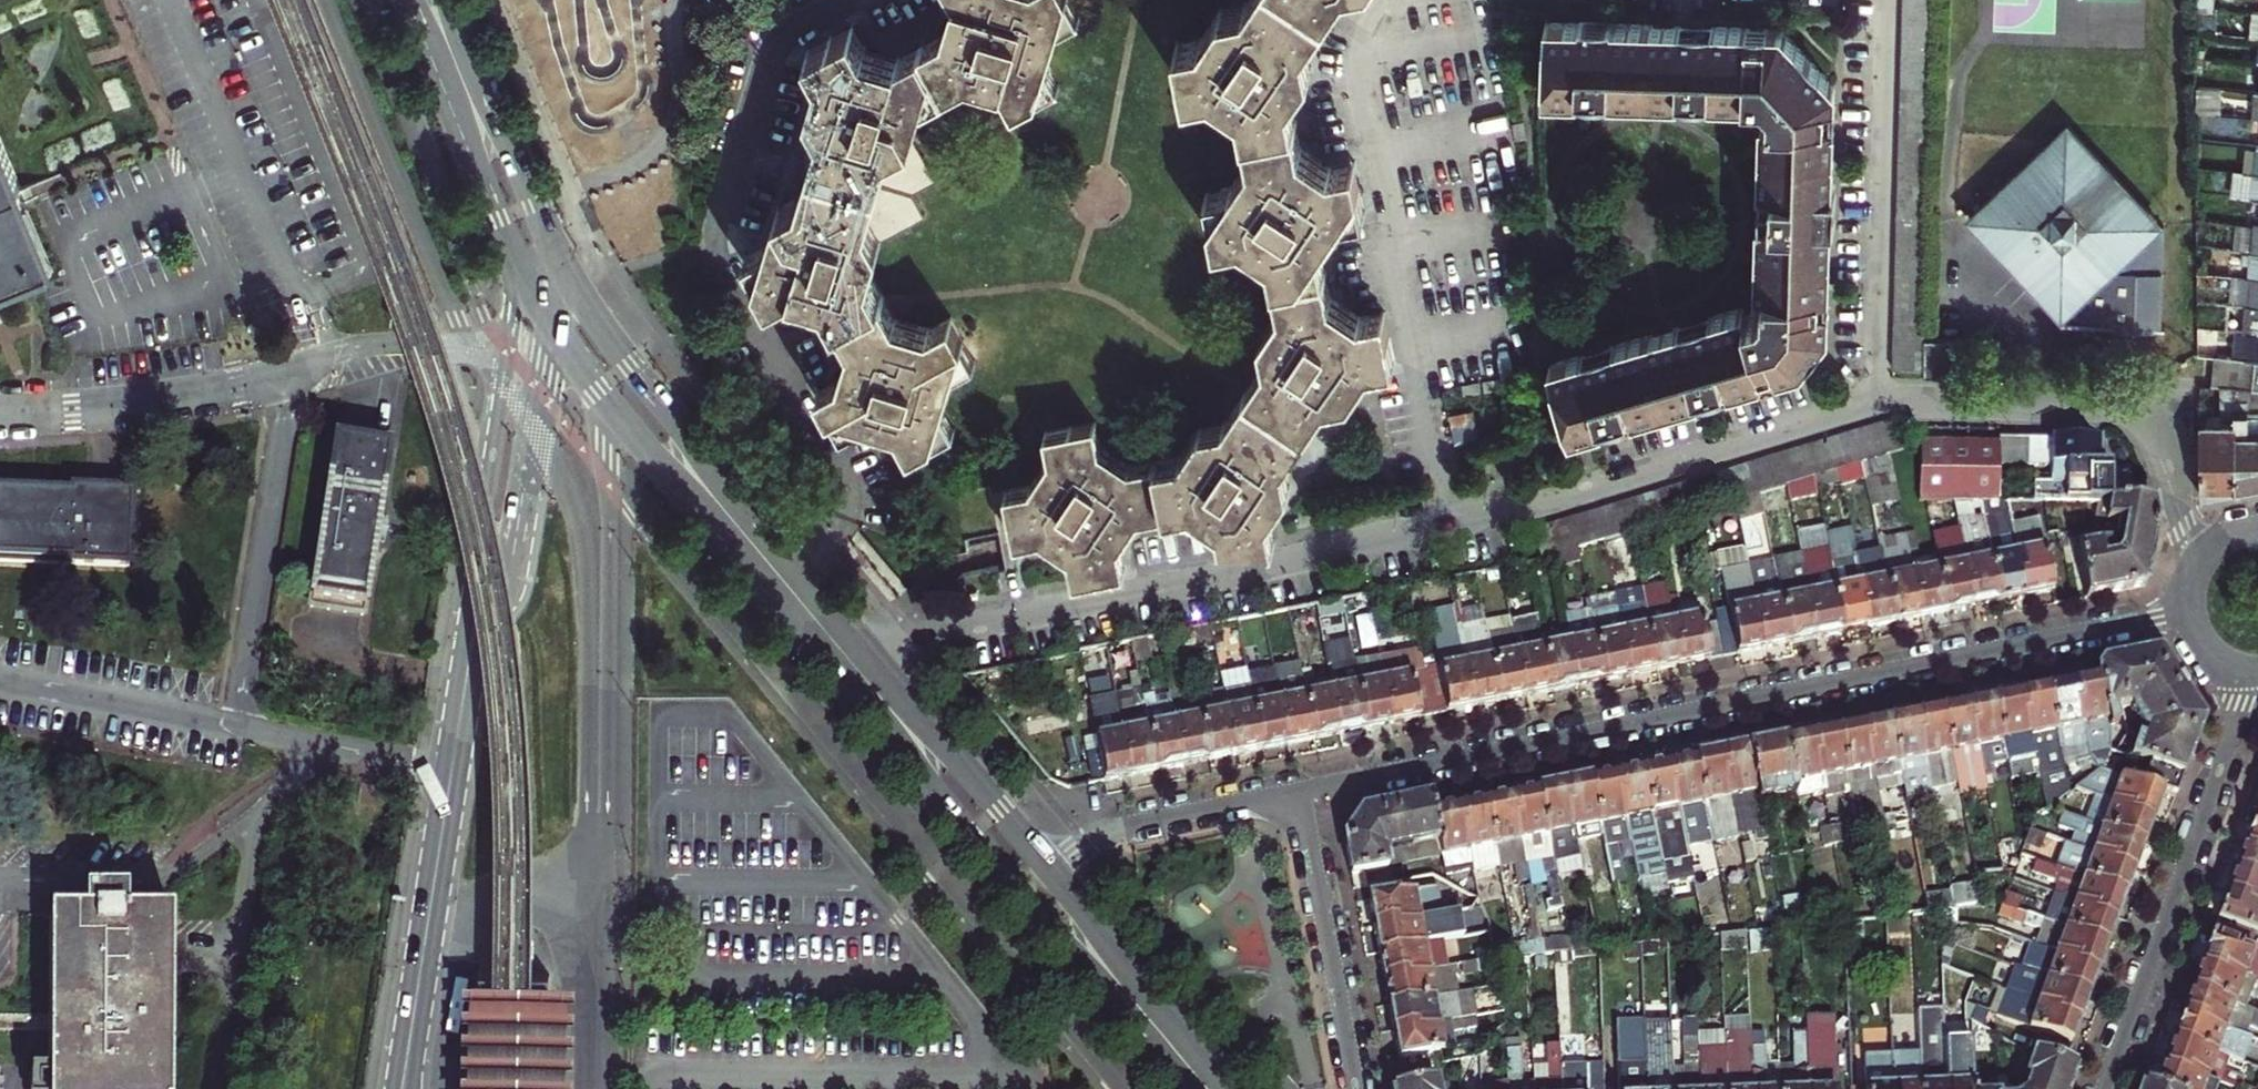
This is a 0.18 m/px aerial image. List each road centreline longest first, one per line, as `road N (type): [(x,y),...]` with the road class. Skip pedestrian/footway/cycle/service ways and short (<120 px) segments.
road 1 (secondary): [(557,336),(1182,1088)]
road 2 (residential): [(2193,612),(1301,790)]
road 3 (residential): [(805,580),(848,522),(844,486),(718,242),(771,62),(789,37),(856,0)]
road 4 (residential): [(863,647),(1455,525)]
road 5 (residential): [(1455,525),(1359,62),(1364,30),(1383,0)]
road 6 (residential): [(2104,1088),(2253,669)]
road 7 (residential): [(1455,525),(1880,404)]
road 8 (residential): [(1880,404),(2147,412),(2166,432),(2179,503),(2206,553)]
road 9 (residential): [(1880,404),(1893,0)]
road 10 (tertiary): [(459,727),(519,529),(543,379),(557,336)]
road 11 (tertiary): [(510,341),(459,727)]
road 12 (secondary): [(805,580),(572,283)]
road 13 (unclassified): [(299,371),(239,728)]
road 14 (secondary): [(572,283),(454,0)]
road 15 (residential): [(1357,1088),(1301,790)]
road 16 (unclassified): [(0,414),(237,389),(299,371)]
road 17 (secondary): [(1053,872),(863,647)]
road 18 (secondary): [(1231,1088),(1053,872)]
road 19 (secondary): [(409,0),(513,254)]
road 20 (residential): [(1301,790),(1114,831),(1053,872)]
road 21 (tertiary): [(428,931),(459,727)]
road 22 (tertiary): [(428,931),(394,1088)]
road 23 (unclassified): [(510,341),(350,353)]
road 24 (tertiary): [(412,1088),(428,931)]

